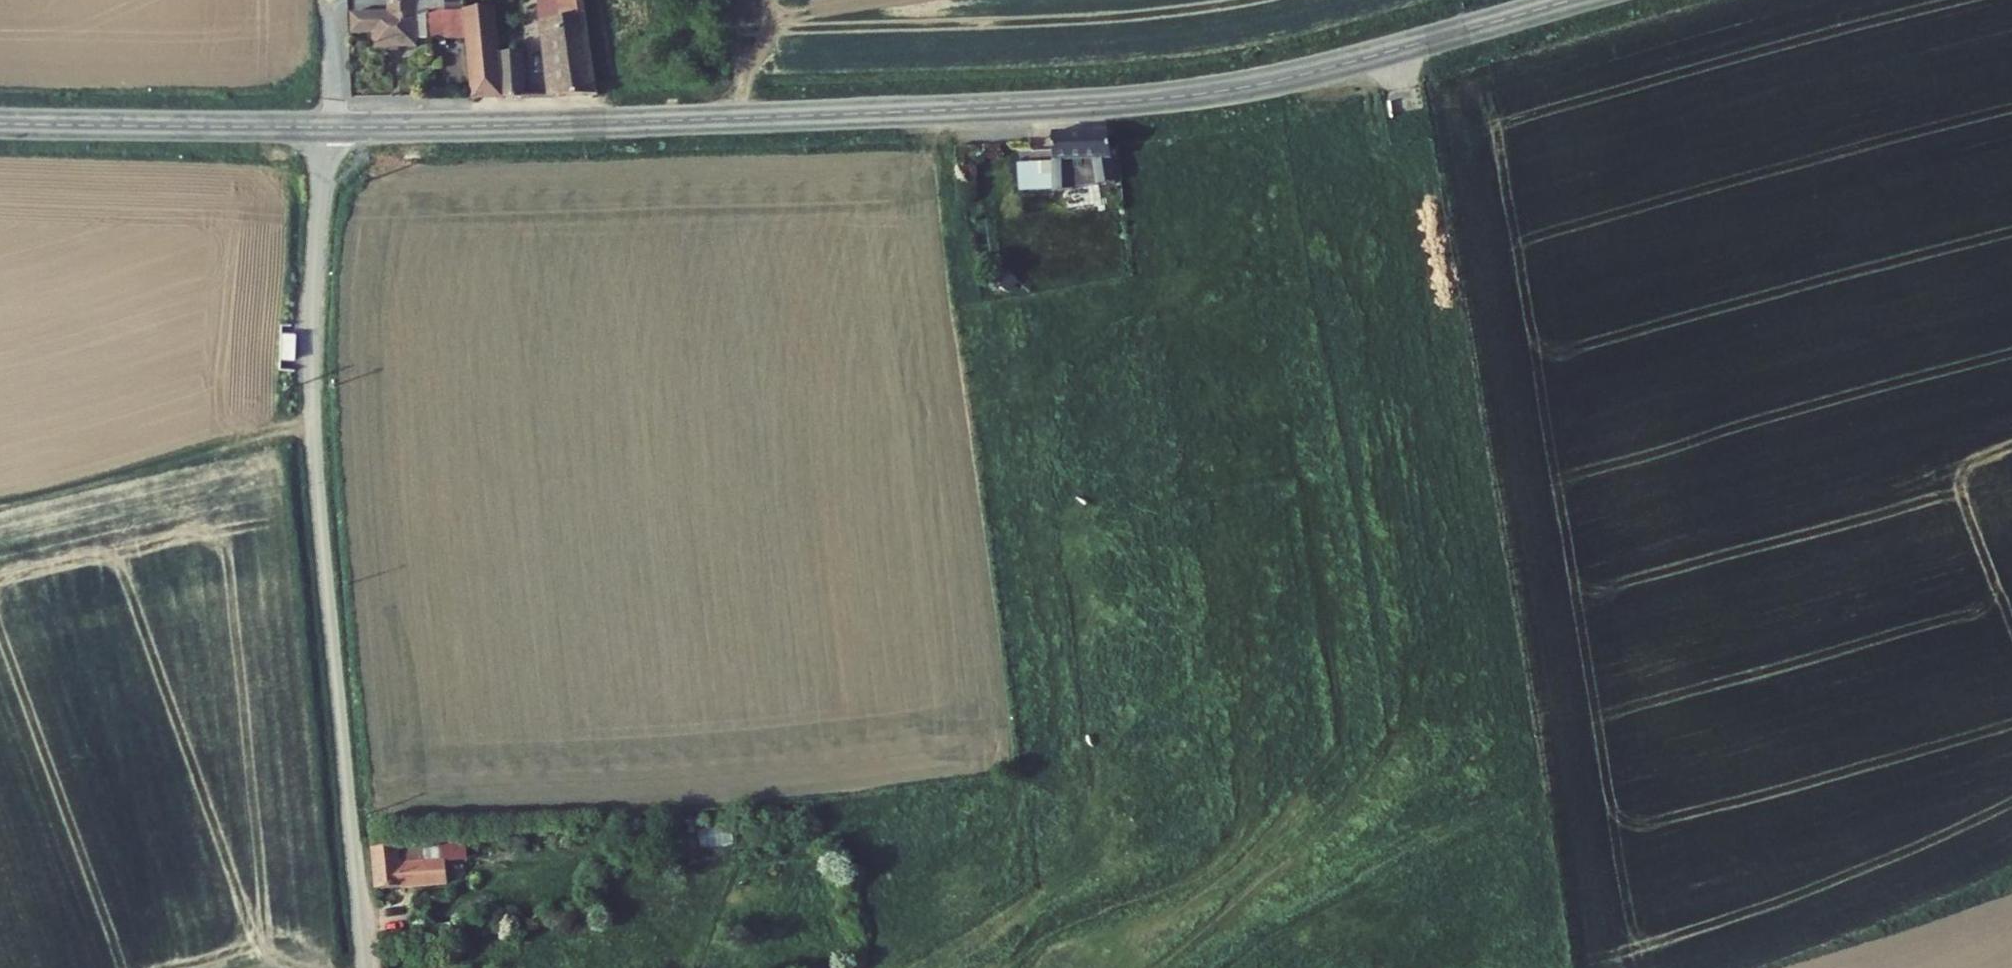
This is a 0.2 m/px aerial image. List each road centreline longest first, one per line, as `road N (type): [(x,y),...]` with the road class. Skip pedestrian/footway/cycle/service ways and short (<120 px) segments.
road 1 (secondary): [(323,128),(1171,98),(1309,73),(1571,0)]
road 2 (unclassified): [(323,128),(313,335),(318,468),(367,967)]
road 3 (secondary): [(0,123),(323,128)]
road 4 (track): [(333,0),(338,128)]

